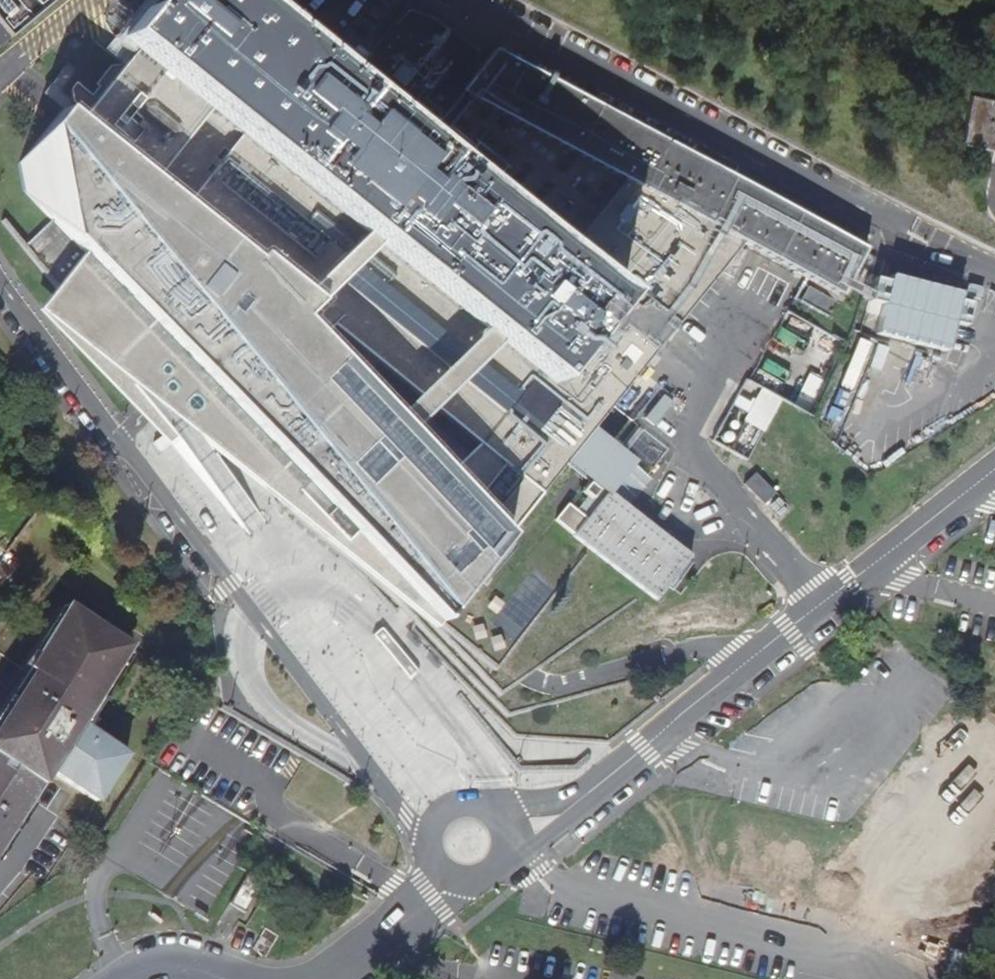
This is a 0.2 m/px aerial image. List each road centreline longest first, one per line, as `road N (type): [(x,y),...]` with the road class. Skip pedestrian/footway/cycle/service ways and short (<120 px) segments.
road 1 (unclassified): [(504,831),(548,820),(994,472)]
road 2 (unclassified): [(504,831),(492,814),(470,804),(434,819),(426,855),(448,882)]
road 3 (unclassified): [(328,978),(448,882)]

